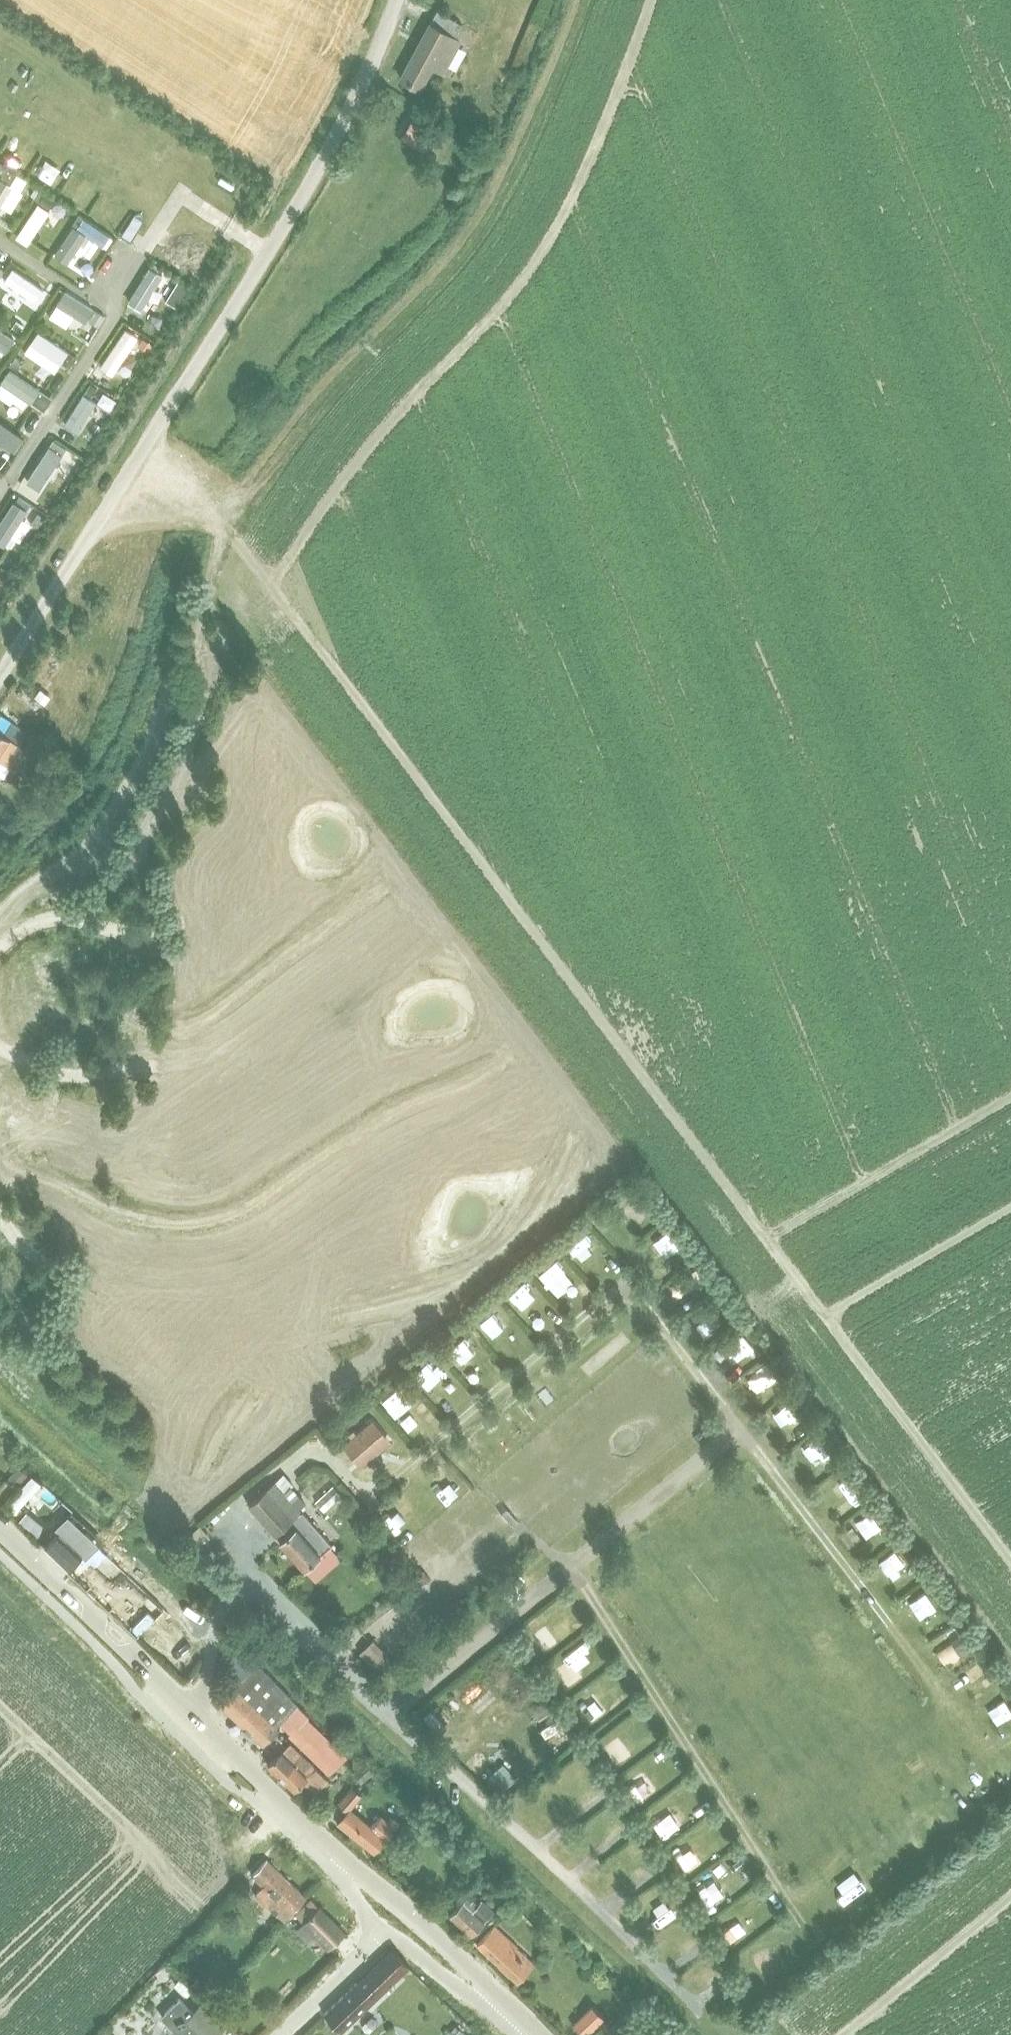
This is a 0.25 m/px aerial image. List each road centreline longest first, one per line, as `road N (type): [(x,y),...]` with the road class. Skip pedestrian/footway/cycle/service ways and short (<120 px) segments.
road 1 (unclassified): [(0,676),(284,226),(349,111),(396,0)]
road 2 (tertiary): [(329,1846),(0,1530)]
road 3 (tertiary): [(533,2033),(429,1928),(329,1846)]
road 4 (residential): [(533,2033),(503,2027),(386,1931)]
road 5 (residential): [(280,2034),(386,1931)]

